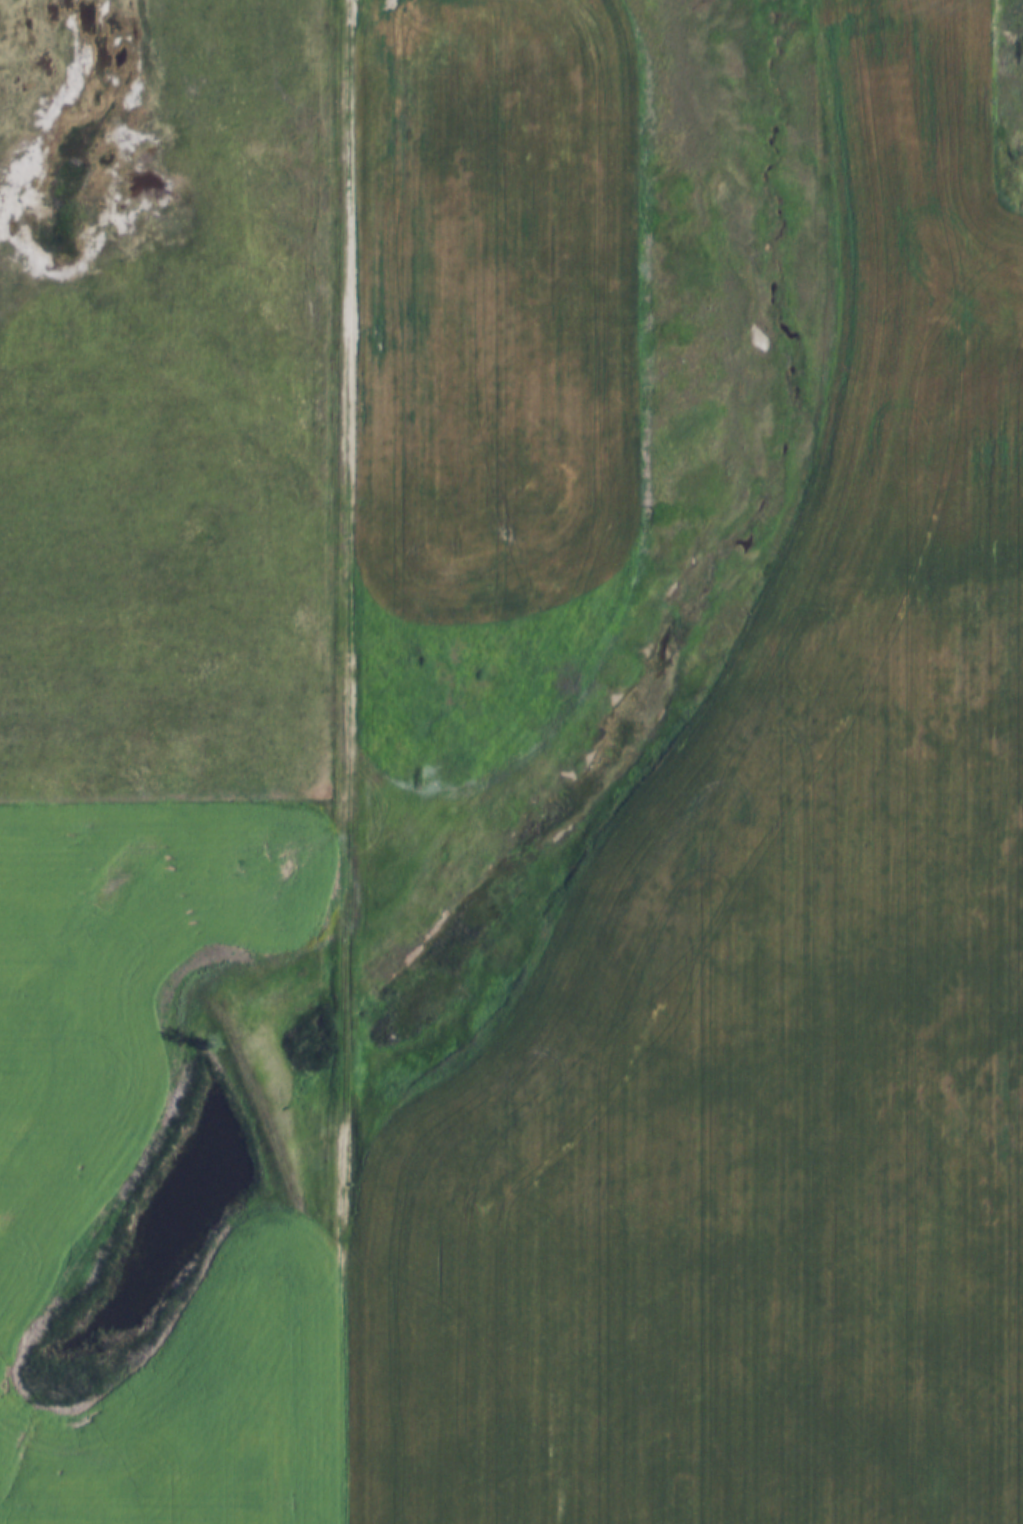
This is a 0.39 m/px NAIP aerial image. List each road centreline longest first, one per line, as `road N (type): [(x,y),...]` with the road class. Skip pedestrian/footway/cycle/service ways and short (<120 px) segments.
road 1 (track): [(345,1523),(354,673),(350,0)]

